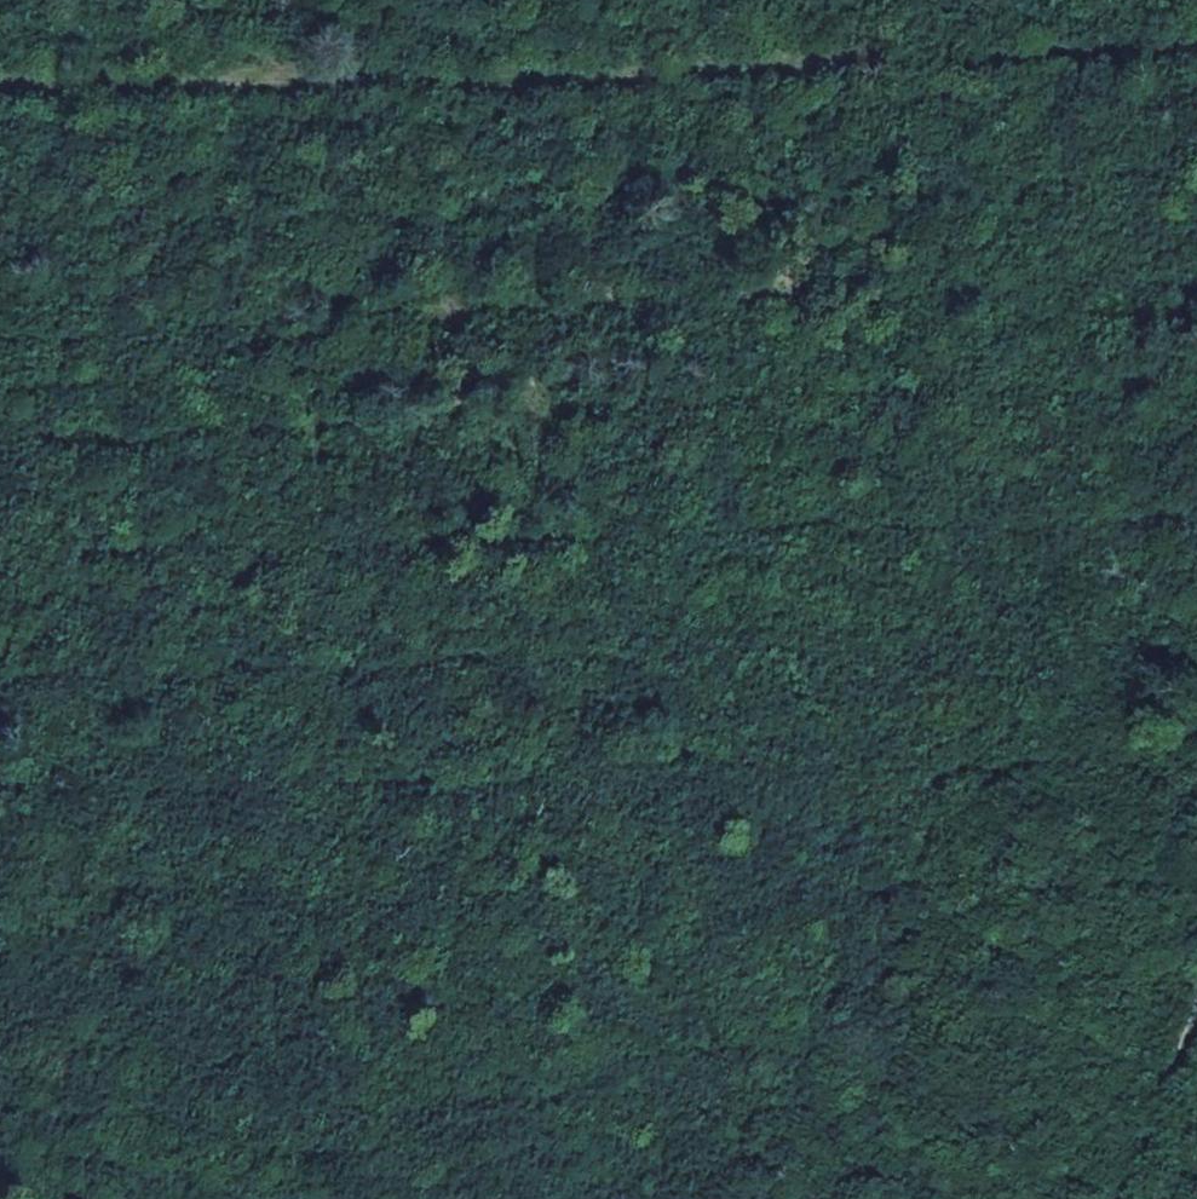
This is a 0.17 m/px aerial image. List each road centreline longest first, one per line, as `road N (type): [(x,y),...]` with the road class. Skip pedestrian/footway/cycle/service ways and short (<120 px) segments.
road 1 (track): [(0,77),(528,76),(1196,41)]
road 2 (track): [(1196,1022),(1124,1198)]

